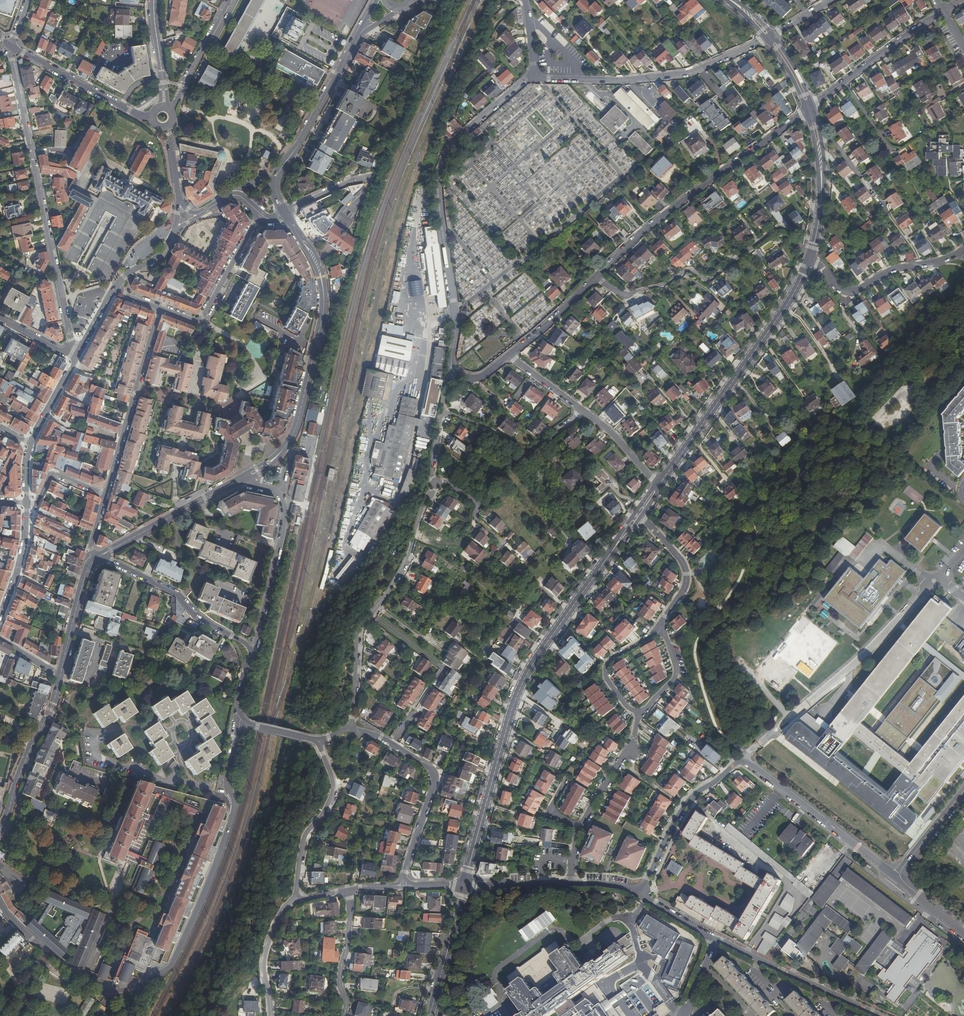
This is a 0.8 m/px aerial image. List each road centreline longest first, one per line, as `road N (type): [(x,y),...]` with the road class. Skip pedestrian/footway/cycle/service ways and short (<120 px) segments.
road 1 (residential): [(0,903),(44,951),(94,982),(125,989),(158,976),(171,965),(229,826),(234,739)]
road 2 (secondary): [(612,550),(519,691),(465,885)]
road 3 (residential): [(9,46),(75,358)]
road 4 (secondary): [(286,212),(318,266),(322,320),(295,429),(274,459),(246,477)]
road 5 (secondary): [(810,257),(790,301),(659,485)]
road 6 (residential): [(597,277),(642,233),(806,111)]
road 7 (unclassified): [(478,120),(441,170),(457,319),(452,372)]
road 8 (residential): [(437,484),(401,570),(360,627),(348,727)]
road 9 (residential): [(766,40),(677,74),(536,78)]
road 10 (residential): [(250,653),(284,510),(279,489),(246,477)]
road 11 (residential): [(404,872),(434,772),(381,737),(348,727)]
road 12 (residential): [(508,356),(613,433),(659,485)]
road 13 (secondary): [(357,38),(276,177),(286,212)]
road 14 (residential): [(106,495),(160,308)]
road 15 (unclassified): [(742,758),(896,877)]
road 16 (residential): [(880,1015),(715,938)]
road 17 (residential): [(250,653),(175,592),(99,557)]
road 18 (residential): [(810,257),(846,293),(893,269),(963,253)]
road 19 (residential): [(643,894),(686,804),(742,758)]
road 20 (secondary): [(0,832),(60,675)]
road 21 (secondary): [(246,477),(99,557)]
road 22 (residential): [(260,213),(201,320),(160,308)]
road 23 (residential): [(318,744),(333,790),(304,836),(296,897)]
road 24 (residential): [(812,107),(944,12)]
road 25 (residential): [(152,117),(9,46)]
road 26 (secondary): [(430,1015),(465,885)]
road 27 (residential): [(642,517),(687,571),(661,624)]
road 28 (residential): [(661,624),(605,672),(640,714)]
road 29 (residential): [(272,1015),(263,959),(296,897)]
road 30 (secondary): [(60,675),(84,581),(99,557)]
road 31 (residential): [(172,111),(228,0)]
road 32 (residential): [(638,719),(633,745),(581,826)]

